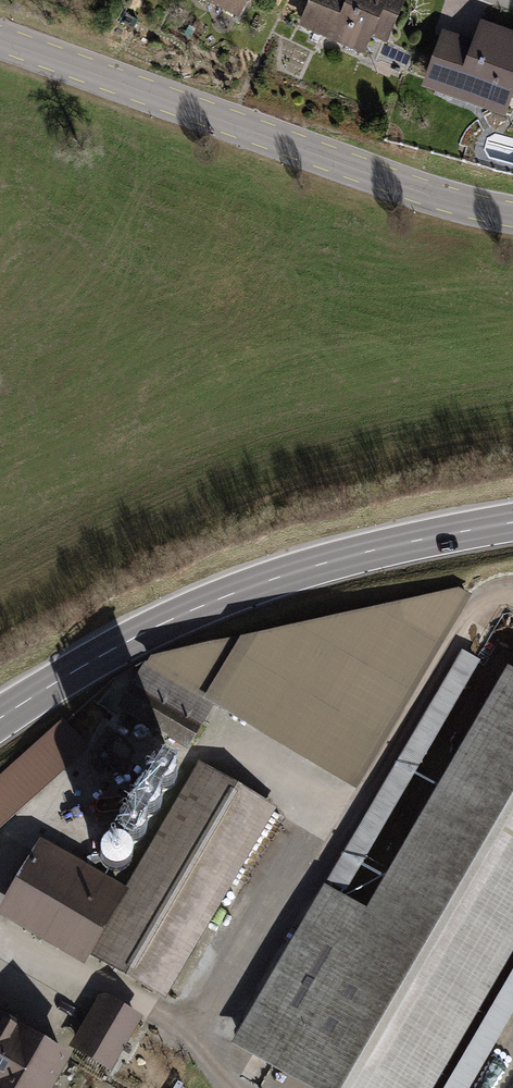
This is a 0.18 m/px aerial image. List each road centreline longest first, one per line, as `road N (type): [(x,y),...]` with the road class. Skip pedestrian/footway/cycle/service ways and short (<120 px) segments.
road 1 (secondary): [(0,718),(120,647),(245,590),(512,522)]
road 2 (unclassified): [(0,38),(419,189),(512,214)]

